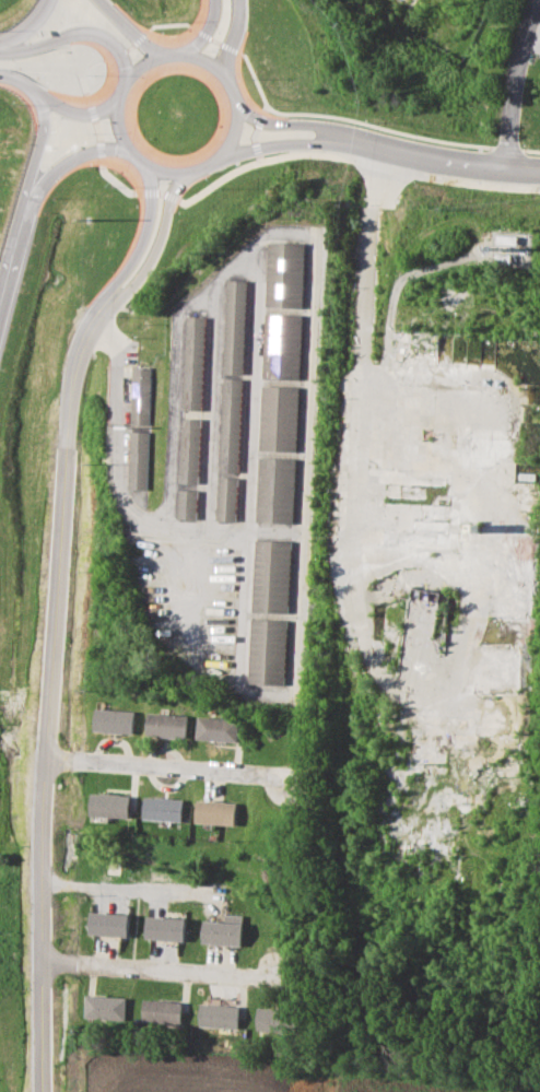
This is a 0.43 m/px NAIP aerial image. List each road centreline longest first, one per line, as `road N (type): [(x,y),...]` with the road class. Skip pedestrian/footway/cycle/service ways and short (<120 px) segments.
road 1 (tertiary): [(102,307),(74,351),(61,416),(36,870),(36,1091)]
road 2 (tertiary): [(119,142),(157,172),(204,163),(227,133),(224,86),(187,57),(140,63),(115,94),(119,142)]
road 3 (residential): [(43,760),(250,774),(279,787)]
road 4 (residential): [(35,961),(235,977),(271,968)]
road 5 (residential): [(36,883),(220,895)]
road 6 (residential): [(497,178),(509,75),(537,0)]
road 7 (tertiary): [(204,163),(272,144),(378,150)]
road 8 (tertiary): [(378,150),(539,181)]
road 9 (tertiary): [(102,307),(139,267),(164,197),(187,171)]
road 10 (tertiary): [(378,150),(308,127),(251,122),(230,105)]
road 11 (tertiary): [(140,164),(141,228),(102,307)]
road 12 (secondary): [(0,48),(92,36),(114,56),(119,84)]
road 13 (motorway): [(19,220),(44,178),(66,161),(96,150),(132,158)]
road 14 (motorway): [(19,220),(40,128),(23,85)]

